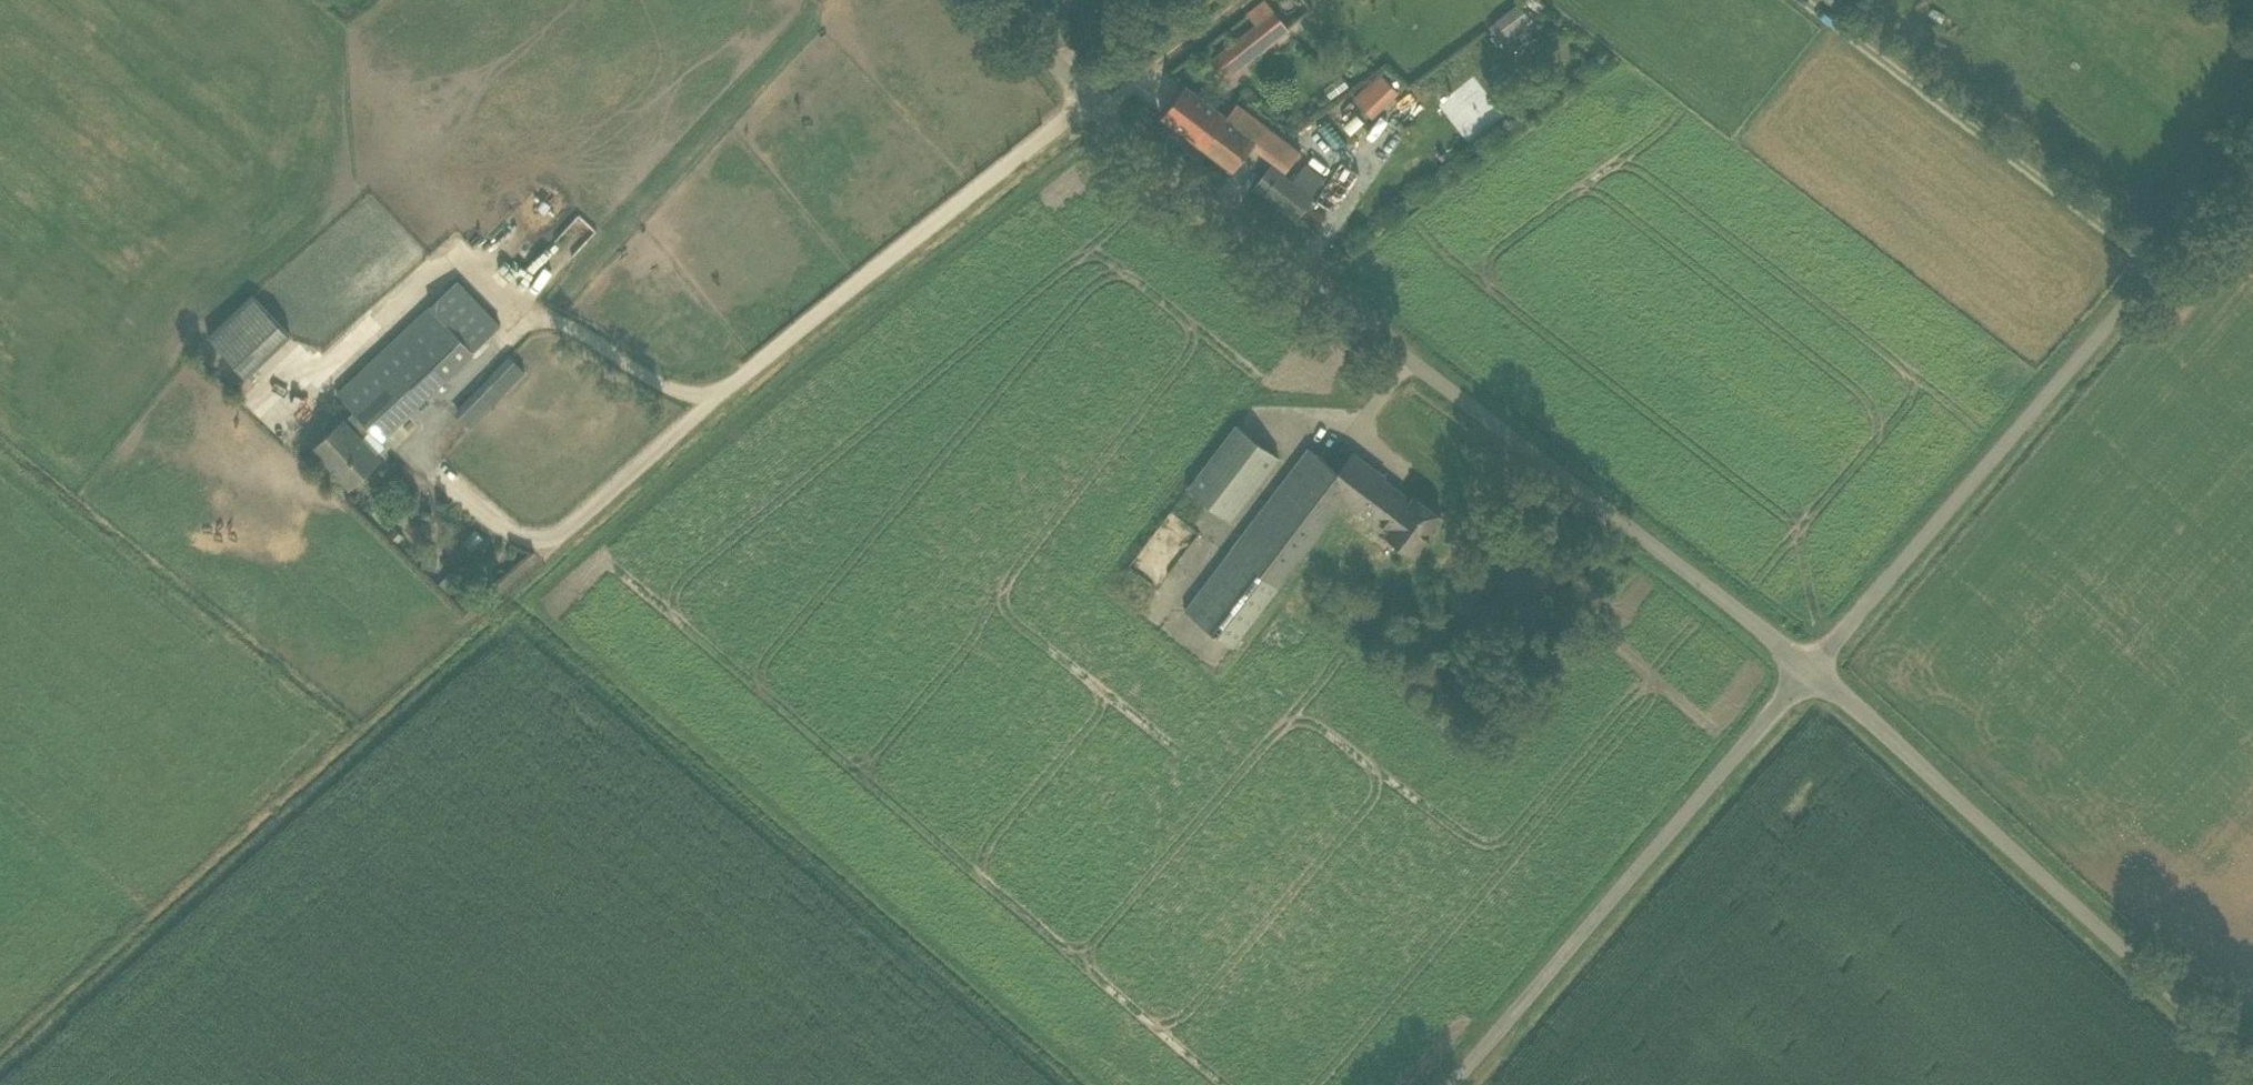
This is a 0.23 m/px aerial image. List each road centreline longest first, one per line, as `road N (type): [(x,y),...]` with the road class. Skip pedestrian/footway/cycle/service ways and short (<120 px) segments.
road 1 (unclassified): [(1814,673),(1086,105),(1014,0)]
road 2 (unclassified): [(1814,673),(2252,154)]
road 3 (unclassified): [(2252,1068),(1814,673)]
road 4 (unclassified): [(1453,1084),(1814,673)]
road 5 (track): [(2159,262),(1822,0)]
road 6 (track): [(750,367),(1086,105)]
road 7 (track): [(1231,0),(1086,105)]

